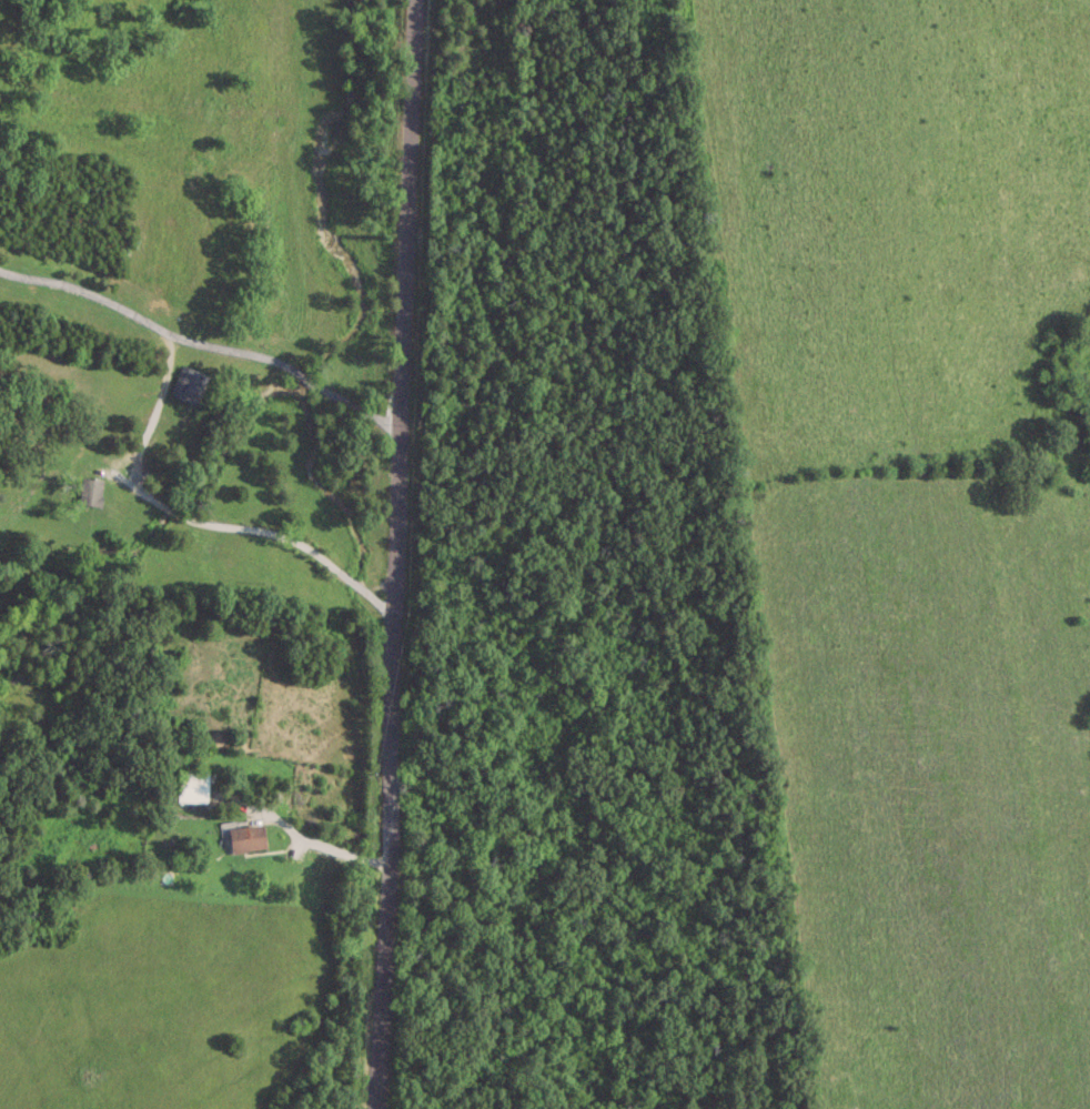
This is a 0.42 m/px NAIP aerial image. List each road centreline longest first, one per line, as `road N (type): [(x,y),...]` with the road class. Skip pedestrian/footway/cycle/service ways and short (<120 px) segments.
road 1 (residential): [(376,1108),(390,860),(404,0)]

